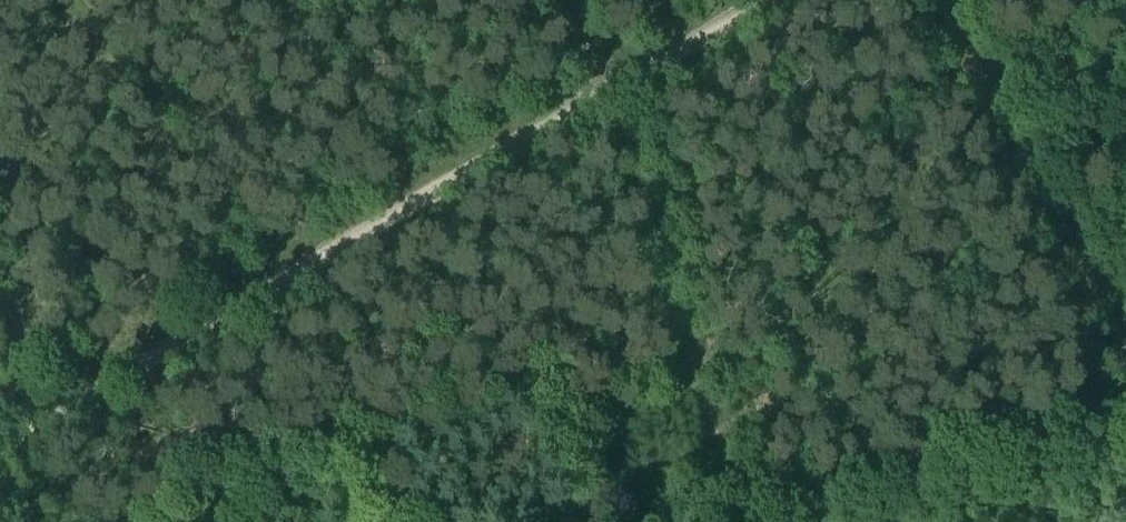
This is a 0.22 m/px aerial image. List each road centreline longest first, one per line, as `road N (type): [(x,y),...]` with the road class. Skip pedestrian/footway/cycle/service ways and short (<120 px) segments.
road 1 (track): [(743,521),(605,88)]
road 2 (track): [(1125,349),(939,0)]
road 3 (track): [(383,521),(309,262)]
road 4 (track): [(36,424),(0,294)]

